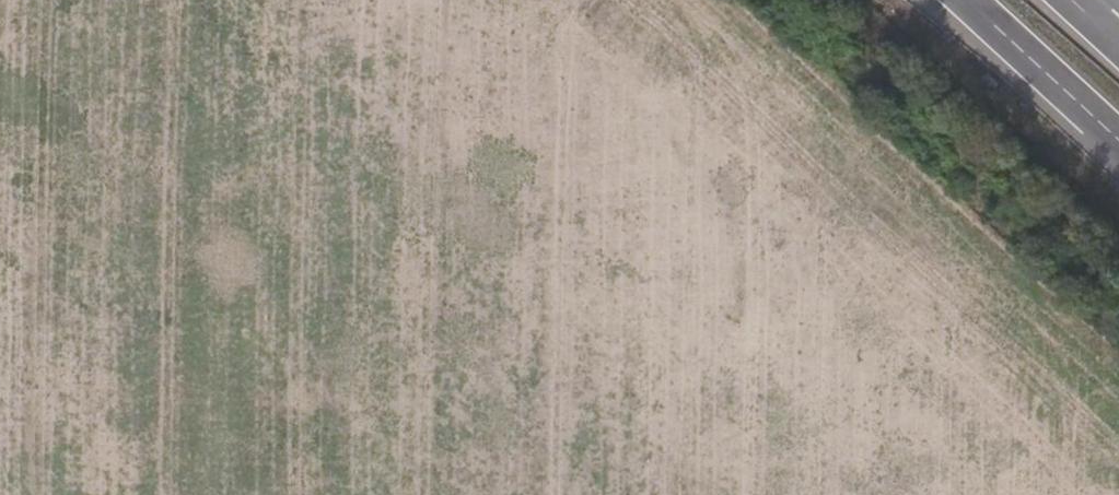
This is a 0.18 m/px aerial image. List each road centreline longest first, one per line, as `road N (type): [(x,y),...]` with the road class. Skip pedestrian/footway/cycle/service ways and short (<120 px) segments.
road 1 (trunk): [(955,0),(1118,149)]

